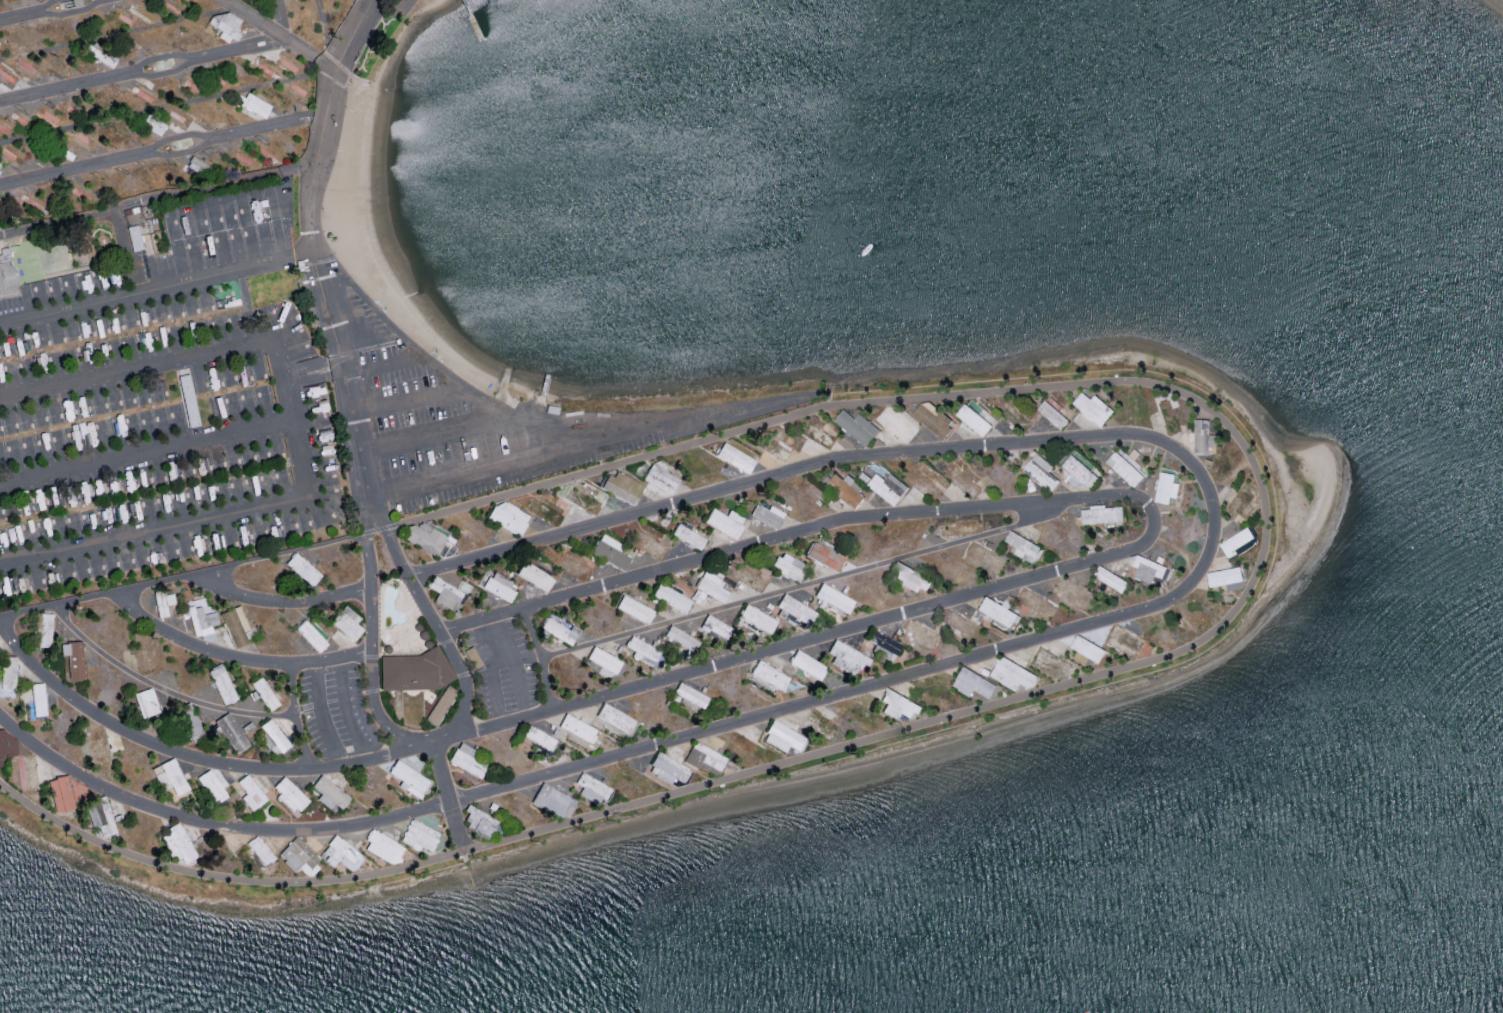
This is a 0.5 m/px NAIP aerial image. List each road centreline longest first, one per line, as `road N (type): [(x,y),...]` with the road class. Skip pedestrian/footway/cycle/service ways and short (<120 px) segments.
road 1 (residential): [(0,627),(44,676),(95,715),(179,754),(276,769),(342,765),(1135,548),(1154,528),(1140,496),(1044,501)]
road 2 (residential): [(1214,535),(1191,584),(1150,608),(333,828),(230,827),(164,812),(86,780),(0,717)]
road 3 (residential): [(406,575),(824,461),(1126,434),(1166,443),(1196,468),(1213,501),(1214,535)]
road 4 (residential): [(439,631),(851,517),(1044,501)]
road 5 (residential): [(368,496),(373,704),(394,735),(434,740),(459,717),(464,674),(368,496)]
road 6 (residential): [(368,496),(310,252),(308,204),(325,116)]
road 7 (residential): [(325,116),(0,187)]
road 8 (residential): [(314,161),(0,232)]
road 9 (residential): [(303,490),(0,561)]
road 10 (residential): [(0,103),(285,41)]
road 11 (residential): [(371,650),(314,662),(250,660),(162,631),(119,590)]
road 12 (residential): [(210,570),(216,583),(247,598),(298,601),(370,587)]
road 13 (residential): [(219,0),(334,75)]

